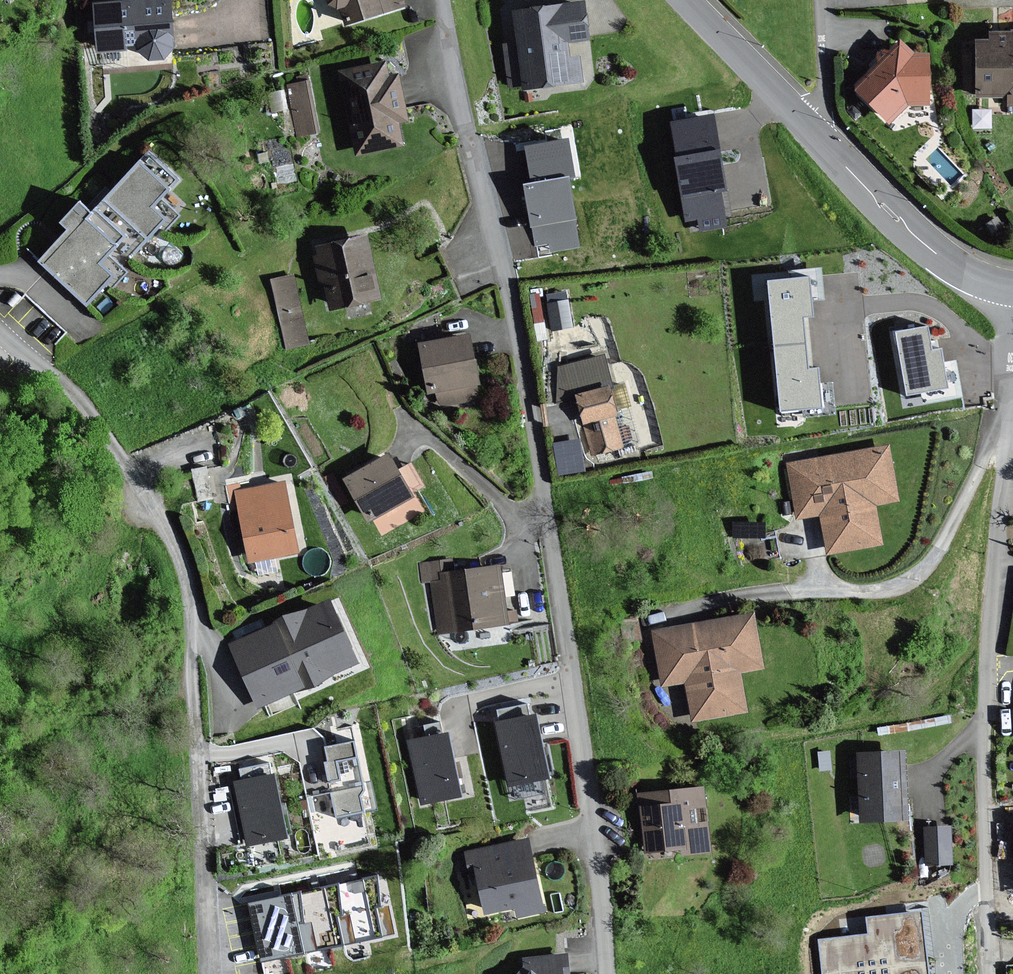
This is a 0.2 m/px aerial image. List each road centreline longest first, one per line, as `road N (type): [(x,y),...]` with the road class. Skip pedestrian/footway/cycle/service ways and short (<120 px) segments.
road 1 (residential): [(446,0),(528,391),(579,694),(607,973)]
road 2 (residential): [(0,329),(73,392),(136,472),(181,562),(191,610),(206,973)]
road 3 (residential): [(1012,406),(984,696),(988,973)]
road 4 (tertiary): [(1012,288),(937,254),(807,121)]
road 5 (tertiary): [(807,121),(691,0)]
road 6 (residential): [(807,121),(824,90),(821,0)]

